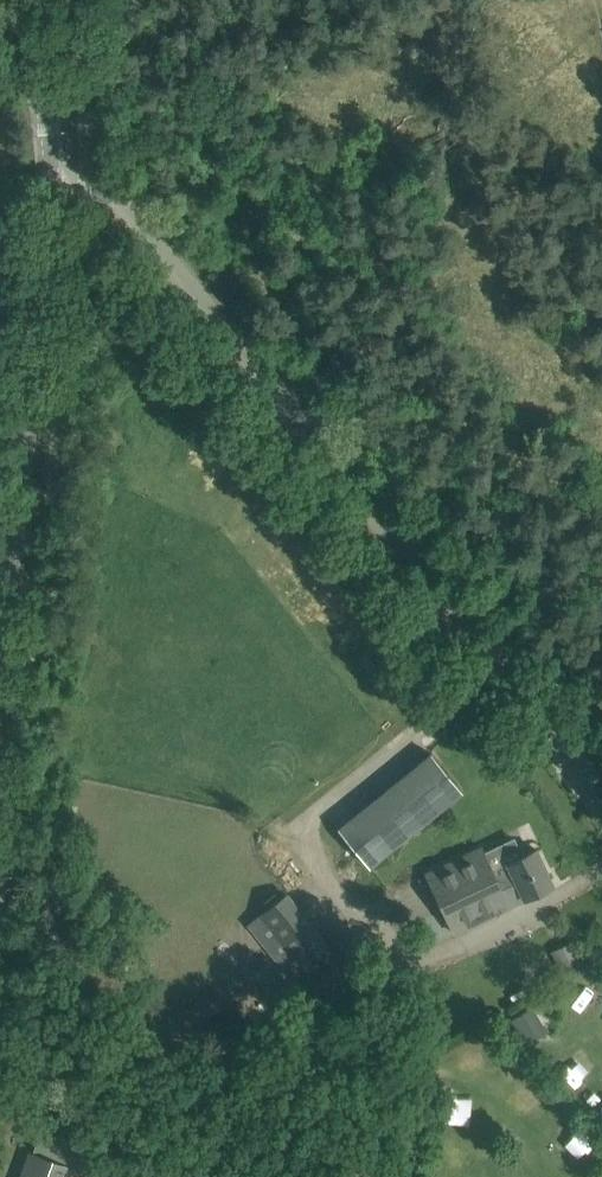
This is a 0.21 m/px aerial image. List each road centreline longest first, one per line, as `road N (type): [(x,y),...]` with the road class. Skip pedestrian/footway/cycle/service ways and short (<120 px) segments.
road 1 (unclassified): [(601,795),(118,198),(84,179)]
road 2 (tertiary): [(0,626),(53,179)]
road 3 (tertiary): [(53,179),(27,0)]

